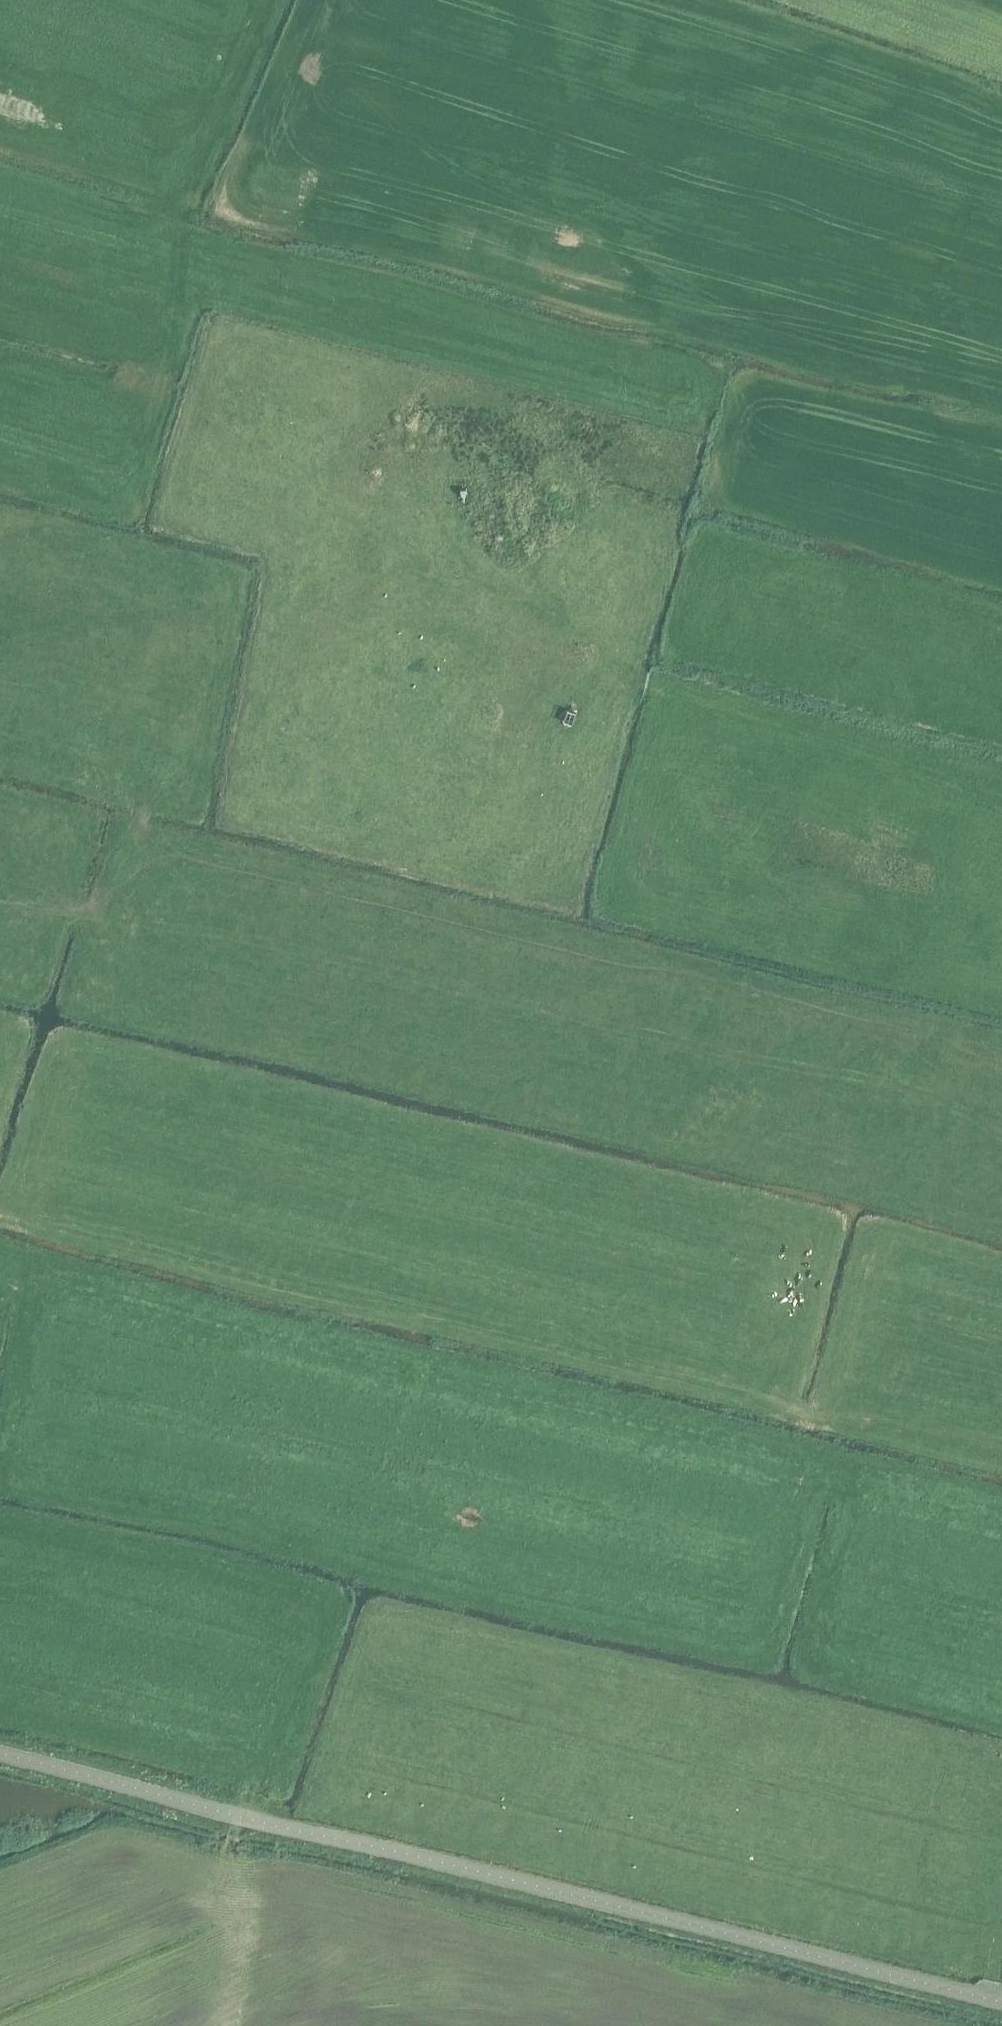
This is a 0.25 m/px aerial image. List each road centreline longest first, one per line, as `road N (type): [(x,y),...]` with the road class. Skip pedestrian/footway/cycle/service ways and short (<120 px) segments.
road 1 (track): [(231,1846),(205,2025)]

